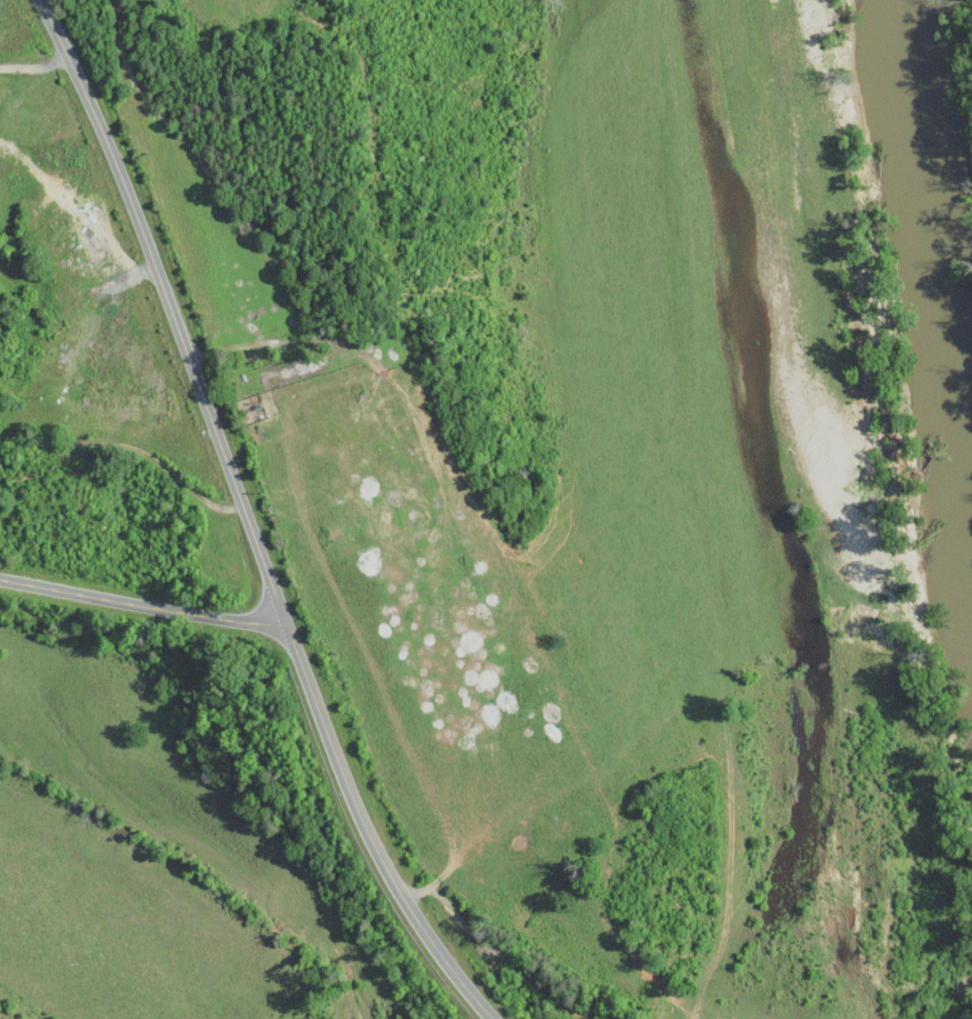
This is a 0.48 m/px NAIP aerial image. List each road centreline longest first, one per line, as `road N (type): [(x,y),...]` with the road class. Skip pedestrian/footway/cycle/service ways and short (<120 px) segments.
road 1 (tertiary): [(493,1018),(436,949),(370,838),(150,251),(38,0)]
road 2 (tertiary): [(285,619),(207,615),(0,578)]
road 3 (track): [(404,898),(433,893),(480,938),(593,1018)]

